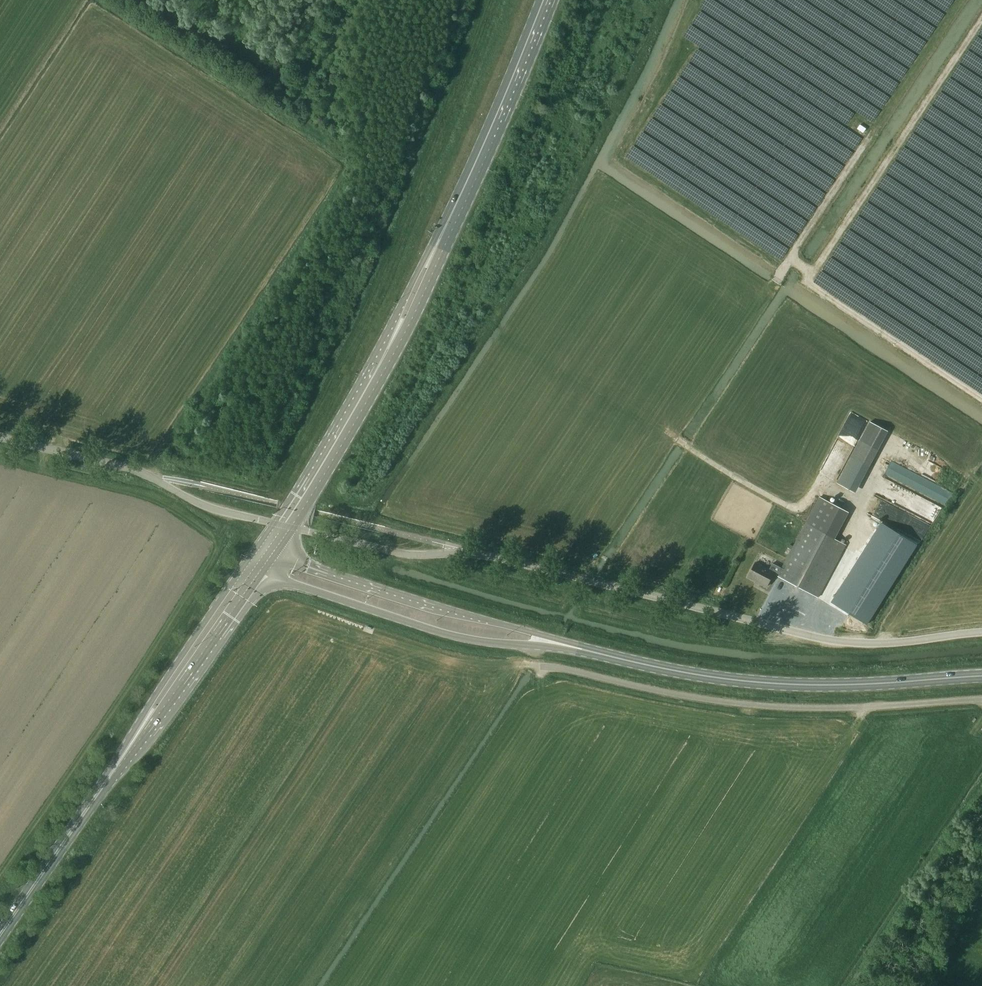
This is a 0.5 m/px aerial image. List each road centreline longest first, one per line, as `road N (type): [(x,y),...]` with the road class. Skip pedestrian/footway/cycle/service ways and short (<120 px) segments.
road 1 (unclassified): [(294,528),(394,552),(494,556),(841,641),(981,632)]
road 2 (primary): [(294,528),(416,318),(555,0)]
road 3 (primary): [(540,0),(438,233),(274,523)]
road 4 (unclassified): [(981,699),(780,708),(542,667)]
road 5 (tertiary): [(981,676),(766,683),(593,652)]
road 6 (tertiary): [(262,573),(455,636),(593,652)]
road 7 (tertiary): [(593,652),(277,552)]
road 8 (primary): [(253,552),(86,810)]
road 9 (primary): [(86,810),(262,573)]
road 10 (unclassified): [(274,523),(207,506),(129,469),(0,437)]
road 11 (primary): [(0,935),(86,810)]
road 12 (track): [(787,506),(674,438)]

